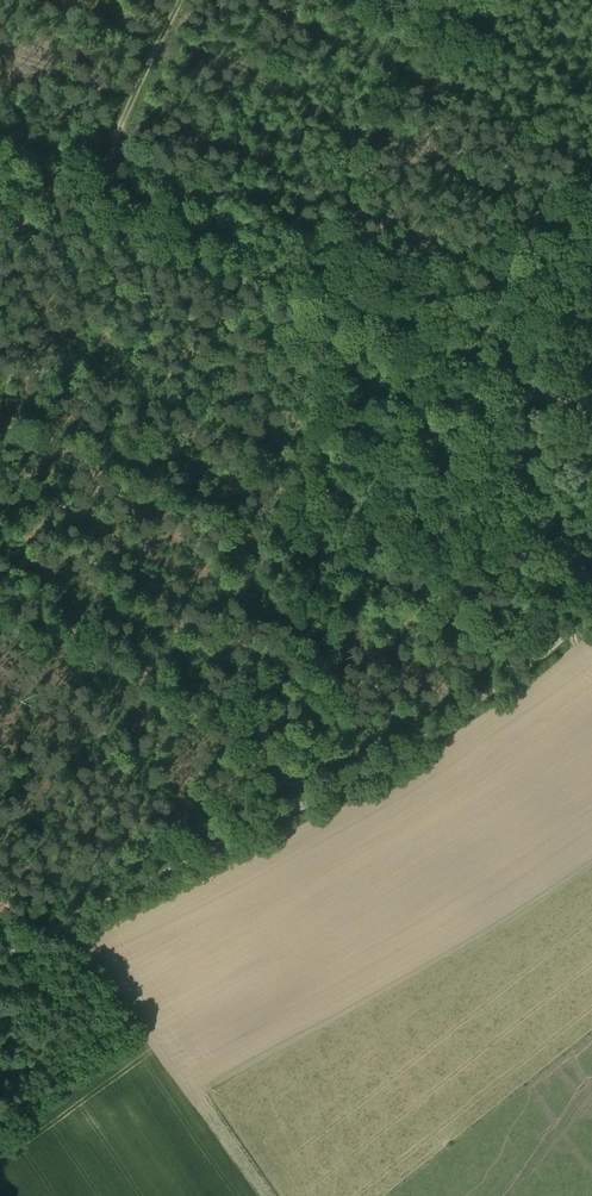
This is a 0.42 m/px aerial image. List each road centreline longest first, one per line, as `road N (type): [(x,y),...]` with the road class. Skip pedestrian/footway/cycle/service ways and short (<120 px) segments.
road 1 (track): [(591,603),(571,628),(414,748),(0,955)]
road 2 (track): [(0,121),(591,411)]

